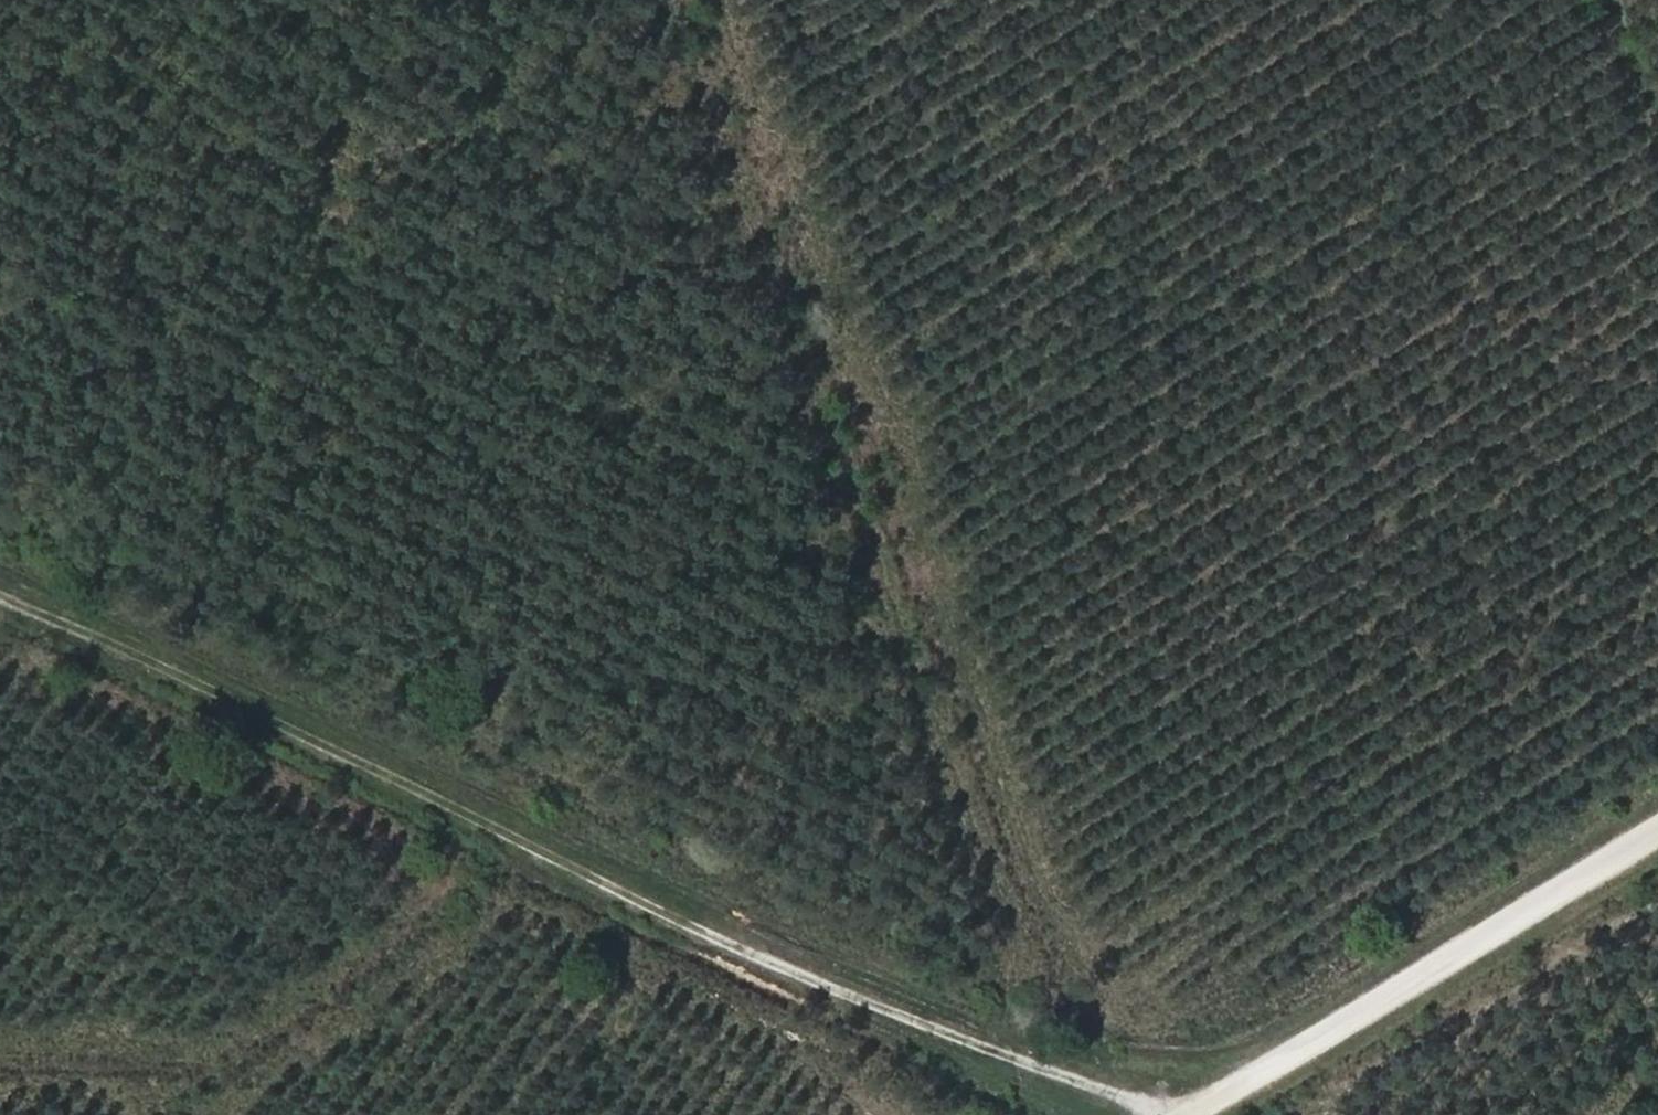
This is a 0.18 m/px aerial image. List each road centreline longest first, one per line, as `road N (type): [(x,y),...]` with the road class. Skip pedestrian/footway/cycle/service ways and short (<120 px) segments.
road 1 (track): [(0,575),(808,960),(1209,1109)]
road 2 (track): [(673,0),(1060,1054)]
road 3 (track): [(1657,832),(1199,1114)]
road 4 (track): [(1587,0),(1657,195)]

